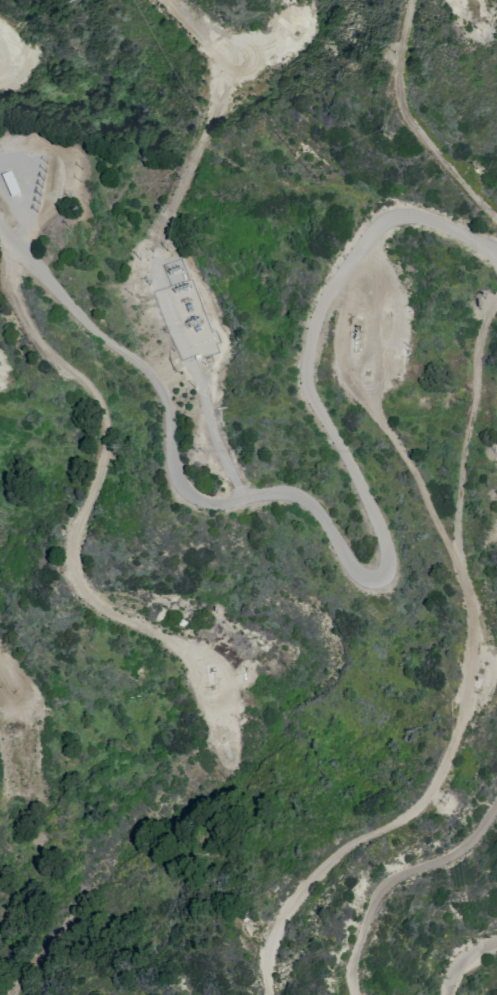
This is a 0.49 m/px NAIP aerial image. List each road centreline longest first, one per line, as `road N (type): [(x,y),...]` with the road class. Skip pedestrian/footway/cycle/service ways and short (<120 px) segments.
road 1 (residential): [(0,225),(101,332),(159,375),(188,485),(232,507),(305,497),(325,511),(347,559),(369,582),(390,571),(391,551),(312,380),(320,318),(365,242),(408,219),(459,231),(496,255)]

